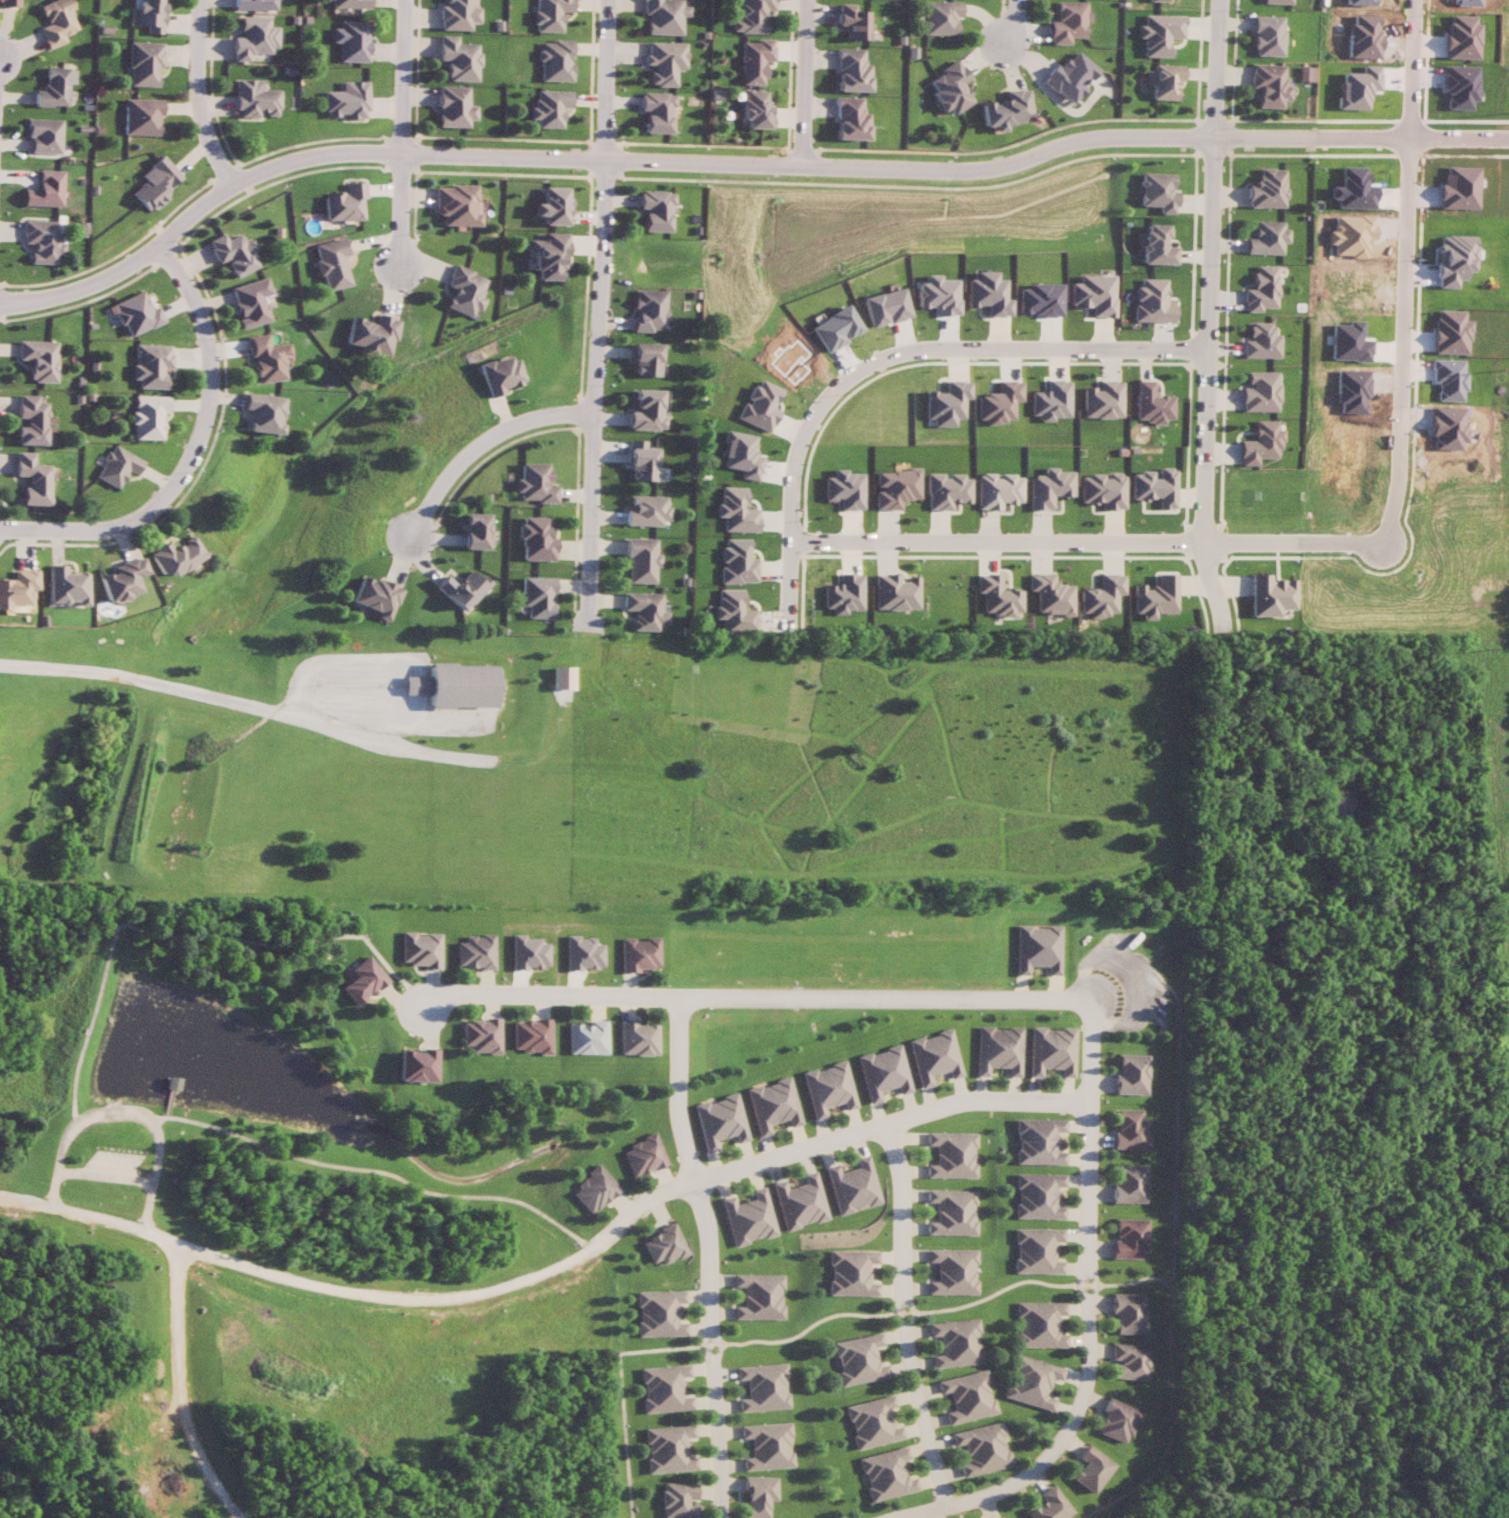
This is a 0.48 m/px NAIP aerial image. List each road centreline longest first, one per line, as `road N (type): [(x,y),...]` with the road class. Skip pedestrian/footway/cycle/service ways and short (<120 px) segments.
road 1 (residential): [(1508,141),(1079,137),(986,171),(343,154),(298,160),(238,186),(119,272),(51,295),(0,300)]
road 2 (residential): [(1092,1102),(970,1100),(694,1181),(645,1203),(588,1254),(523,1282),(440,1302),(346,1294),(0,1201)]
road 3 (residential): [(414,1010),(438,994),(1092,1000)]
road 4 (residential): [(1092,1000),(1090,1397),(1058,1449),(1007,1488),(904,1517)]
road 5 (residential): [(607,0),(591,629)]
road 6 (residential): [(1220,0),(1201,544),(1222,623)]
road 7 (residential): [(1380,538),(790,541)]
road 8 (residential): [(1380,538),(1400,459),(1415,0)]
road 9 (residential): [(719,1517),(711,1230),(676,1119),(676,996)]
road 10 (residential): [(0,532),(105,533),(144,516),(180,483),(208,423),(212,360),(194,299),(159,240)]
road 11 (residential): [(1206,341),(929,341),(875,353),(820,395)]
road 12 (residential): [(943,1508),(900,1294),(902,1189),(882,1124)]
road 13 (residential): [(238,1517),(202,1474),(182,1361),(180,1244)]
road 14 (residential): [(408,0),(397,270)]
road 15 (residential): [(596,411),(524,420),(471,450),(409,539)]
road 16 (residential): [(820,395),(793,462),(786,618)]
road 17 (residential): [(238,186),(202,118),(200,0)]
road 18 (residential): [(801,165),(806,0)]

